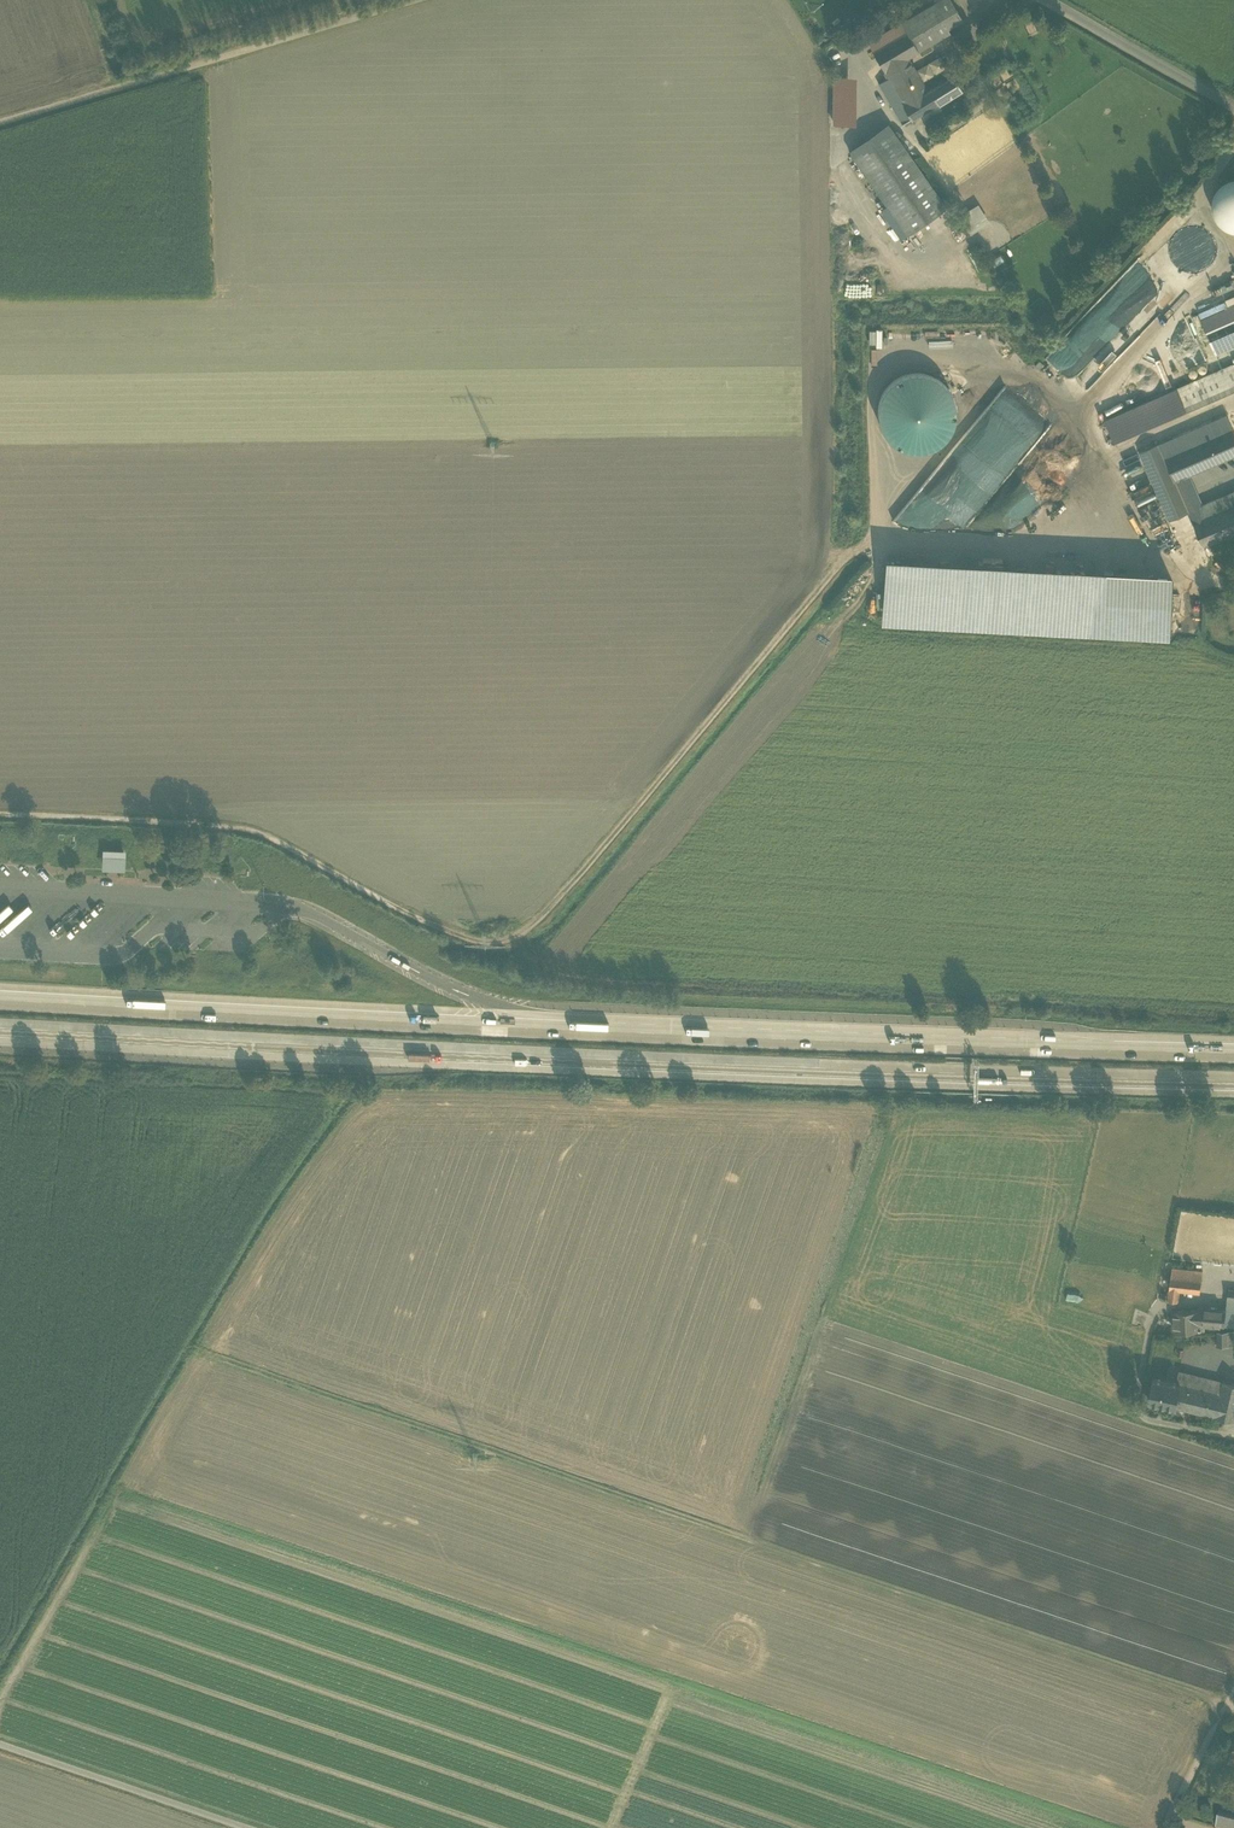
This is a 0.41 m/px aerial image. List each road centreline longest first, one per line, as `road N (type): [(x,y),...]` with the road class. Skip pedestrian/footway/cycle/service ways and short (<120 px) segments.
road 1 (motorway): [(0,1026),(650,1061),(1233,1080)]
road 2 (motorway): [(1233,1052),(0,999)]
road 3 (track): [(1228,1701),(197,1353)]
road 4 (track): [(0,812),(252,829),(435,926),(488,944),(541,921),(831,574)]
road 5 (unclassified): [(0,122),(414,0)]
road 6 (unclassified): [(248,1827),(0,1744)]
road 7 (unclassified): [(1233,105),(1047,0)]
road 8 (residential): [(1233,1436),(1139,1413),(1149,1323),(1164,1306)]
road 9 (unclassified): [(1233,1688),(1166,1827)]

